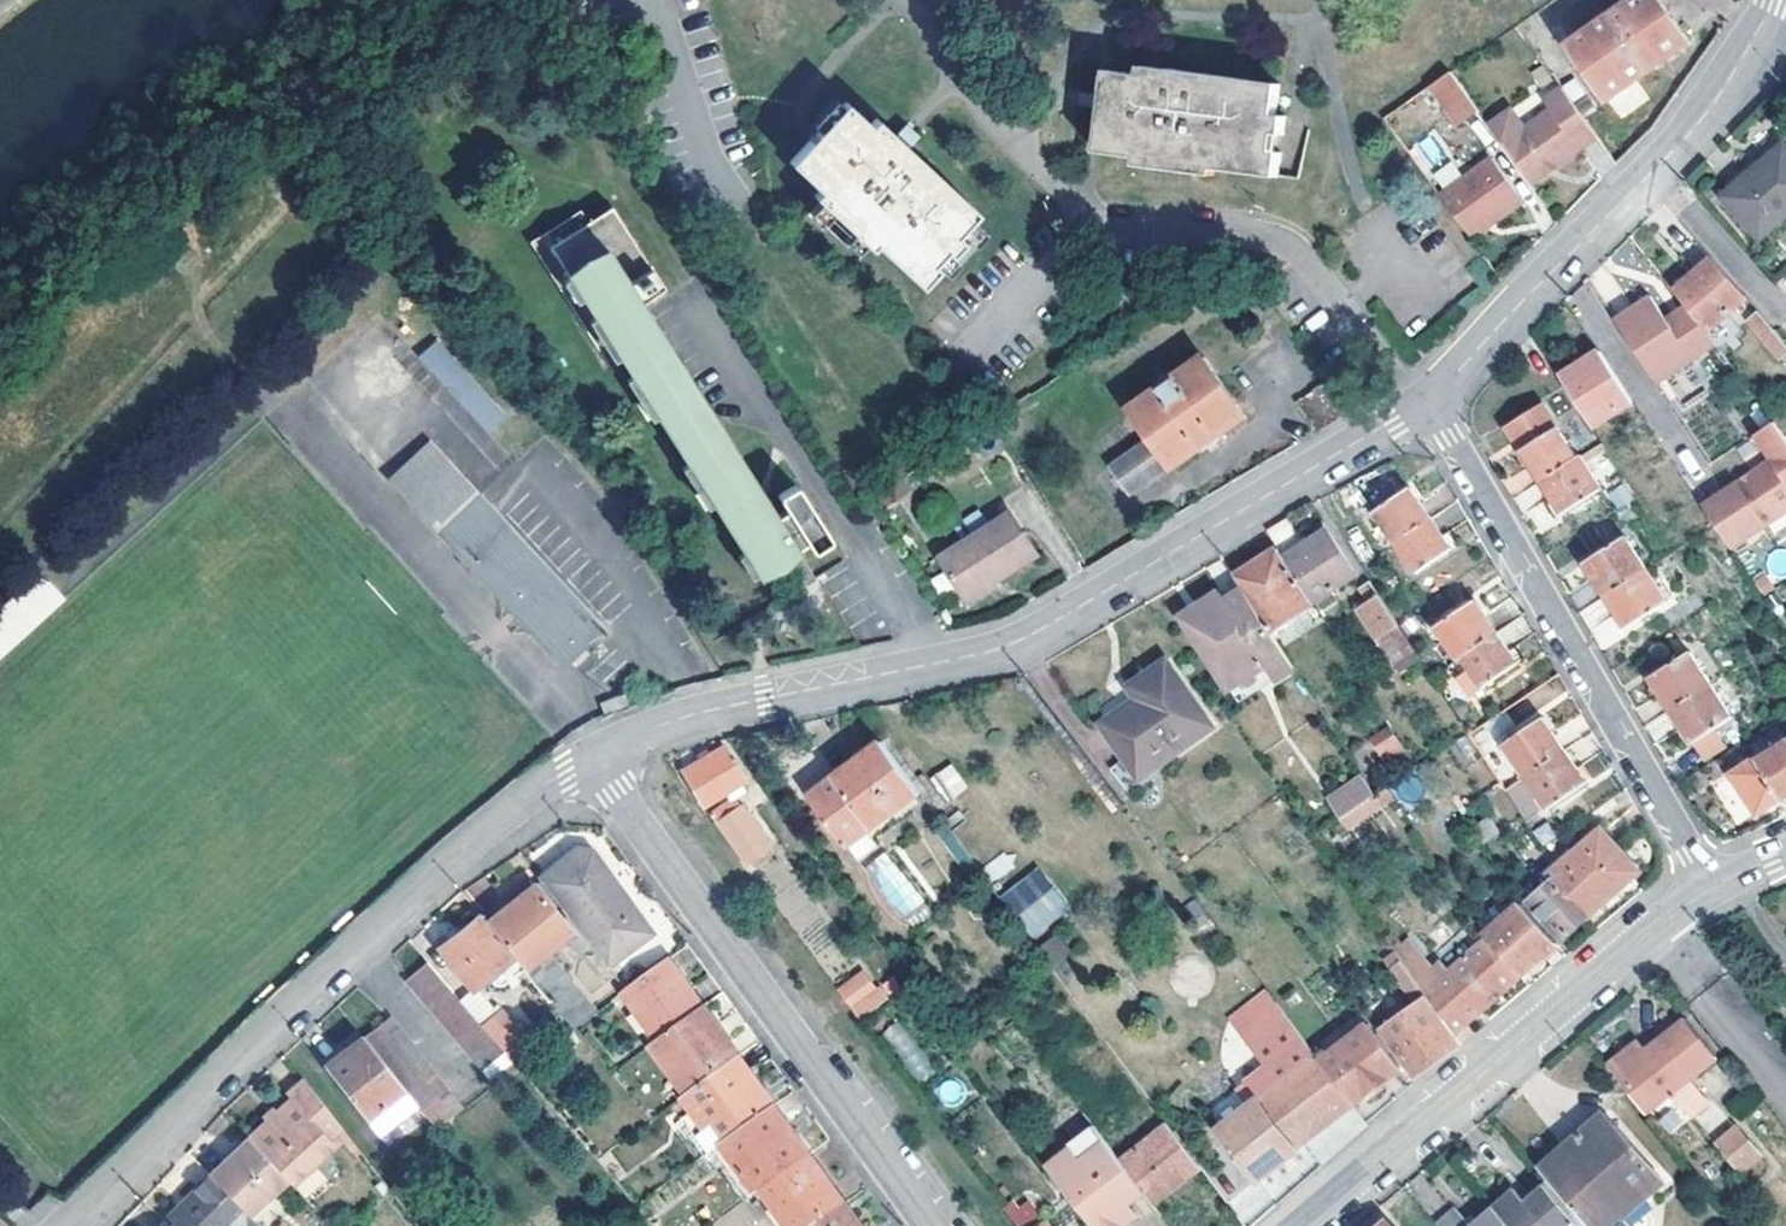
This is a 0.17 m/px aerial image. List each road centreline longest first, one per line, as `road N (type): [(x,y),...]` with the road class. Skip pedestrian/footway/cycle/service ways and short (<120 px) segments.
road 1 (residential): [(590,755),(728,705),(1007,646),(1427,407)]
road 2 (residential): [(74,1225),(482,829),(590,755)]
road 3 (residential): [(590,755),(935,1225)]
road 4 (residential): [(1427,407),(1712,884)]
road 5 (unclassified): [(1297,1225),(1712,884)]
road 6 (residential): [(1427,407),(1688,136),(1773,0)]

